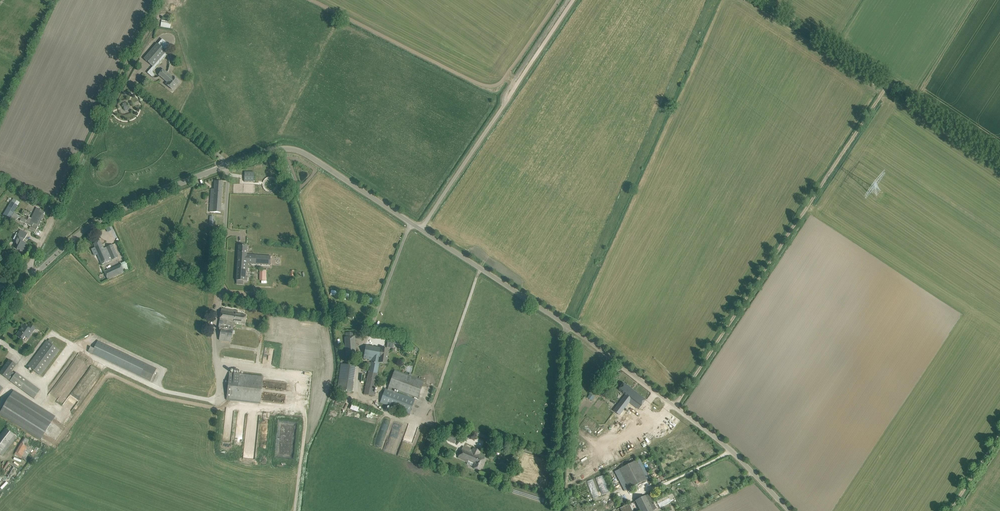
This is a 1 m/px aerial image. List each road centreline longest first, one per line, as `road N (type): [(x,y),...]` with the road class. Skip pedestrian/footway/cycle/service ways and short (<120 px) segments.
road 1 (unclassified): [(789,510),(732,452),(576,332),(421,229)]
road 2 (track): [(914,101),(893,87),(884,90),(674,407)]
road 3 (track): [(160,0),(29,267)]
road 4 (unclassified): [(34,276),(107,215),(229,165)]
road 5 (unclassified): [(229,165),(299,150),(421,229)]
road 6 (unclassified): [(421,229),(505,105)]
road 7 (track): [(120,78),(229,165)]
road 8 (residential): [(221,298),(229,165)]
road 9 (track): [(505,105),(577,0)]

